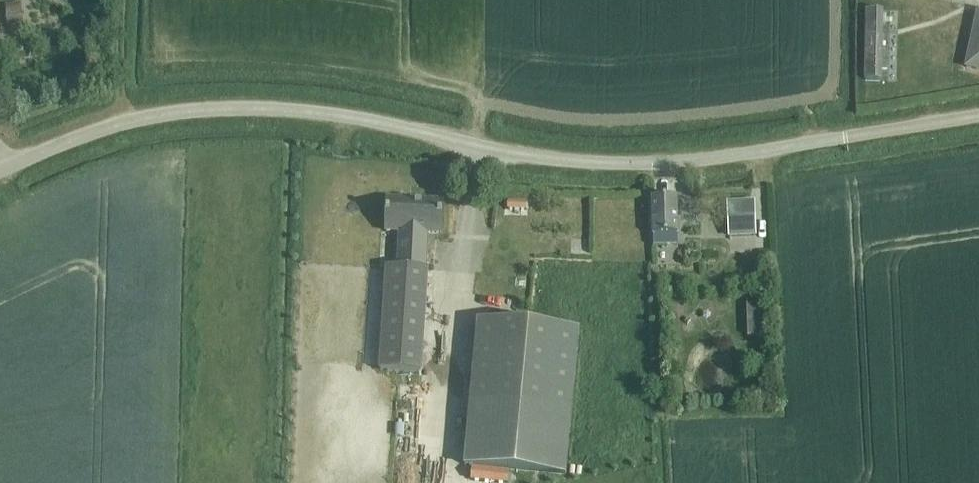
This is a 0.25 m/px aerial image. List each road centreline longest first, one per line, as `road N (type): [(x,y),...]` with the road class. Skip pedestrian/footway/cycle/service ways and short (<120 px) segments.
road 1 (unclassified): [(0,172),(111,126),(181,111),(332,115),(521,156),(660,165),(978,115)]

